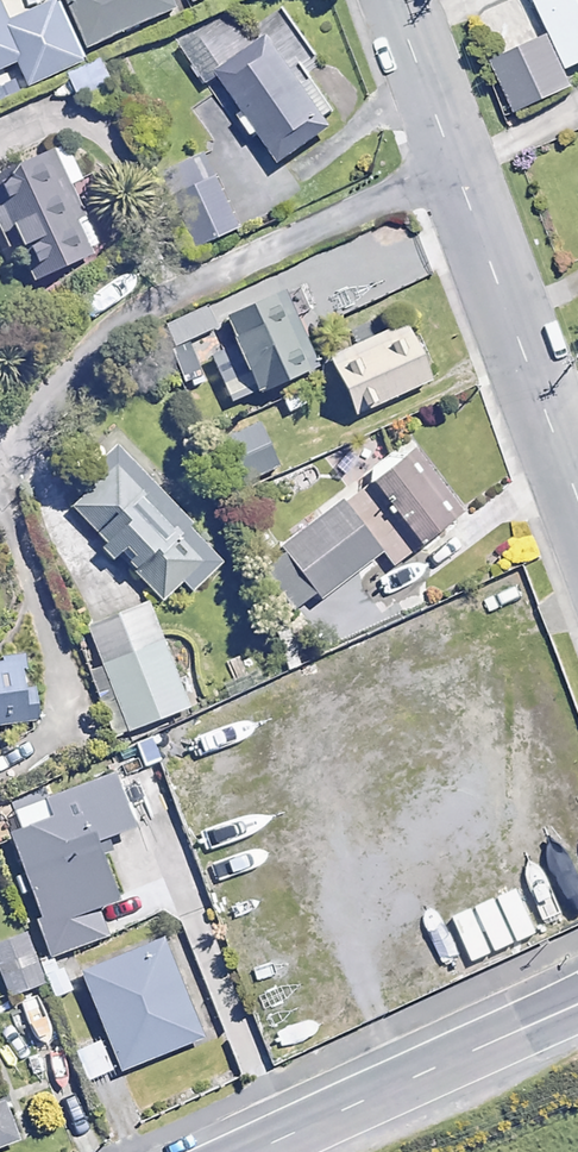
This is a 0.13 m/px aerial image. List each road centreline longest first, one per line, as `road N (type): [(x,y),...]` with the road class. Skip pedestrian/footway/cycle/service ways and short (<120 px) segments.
road 1 (residential): [(577,558),(361,0)]
road 2 (tertiary): [(577,983),(223,1151)]

